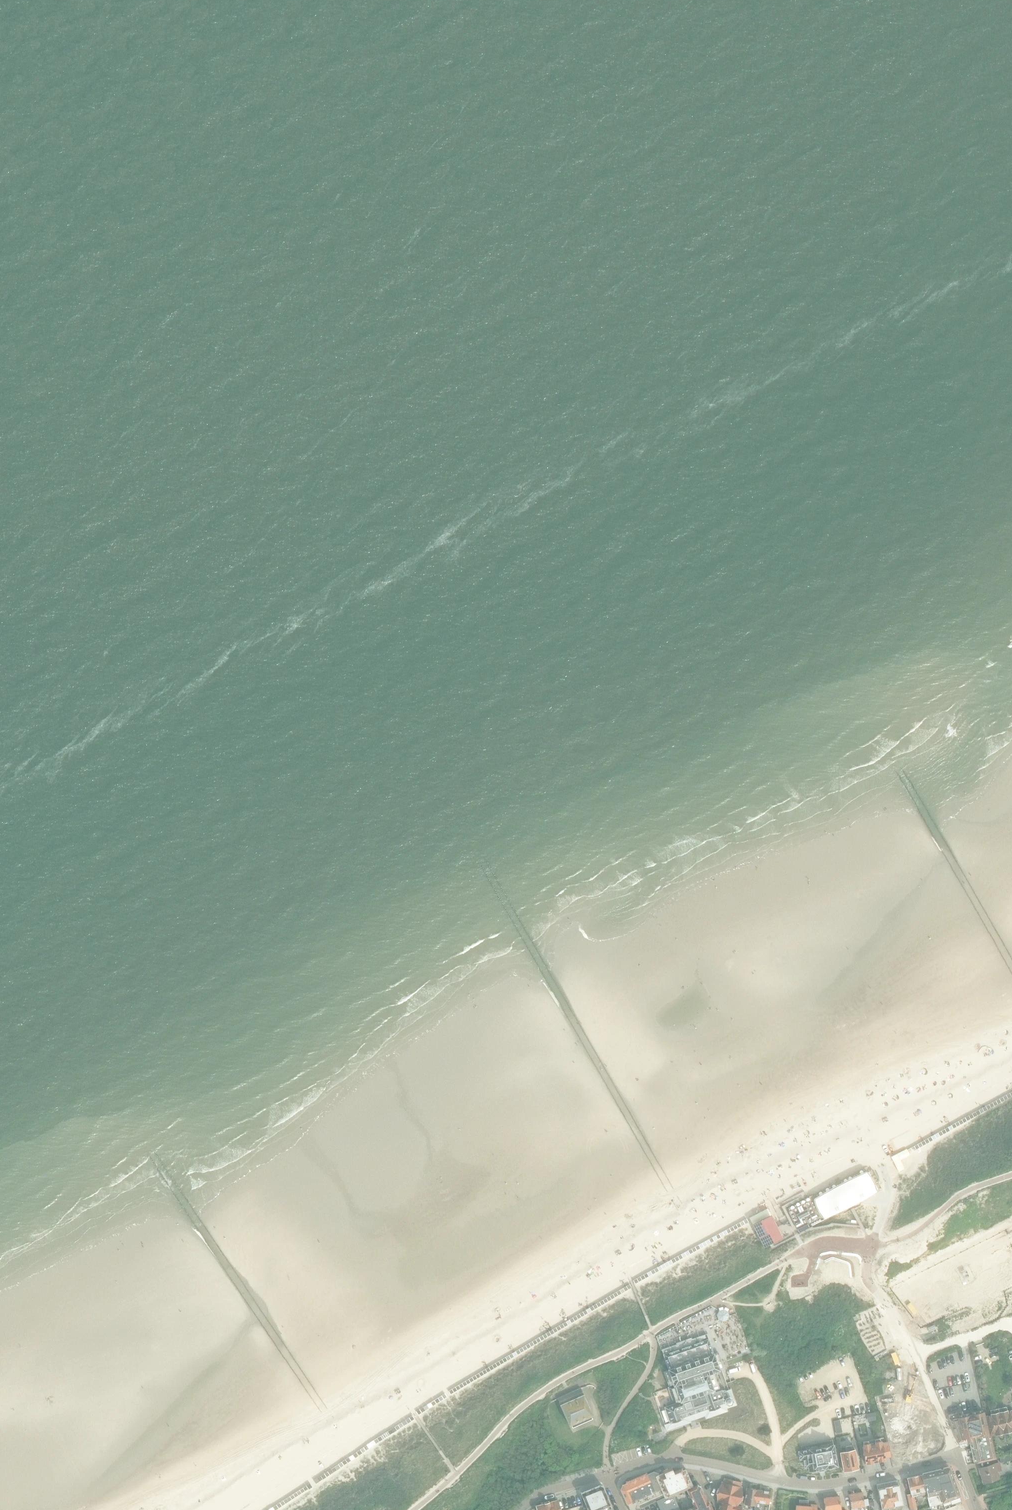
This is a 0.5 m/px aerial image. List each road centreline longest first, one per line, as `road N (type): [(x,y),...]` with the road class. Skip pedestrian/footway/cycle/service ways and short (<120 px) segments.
road 1 (residential): [(954,1453),(833,1483),(669,1456),(608,1474)]

